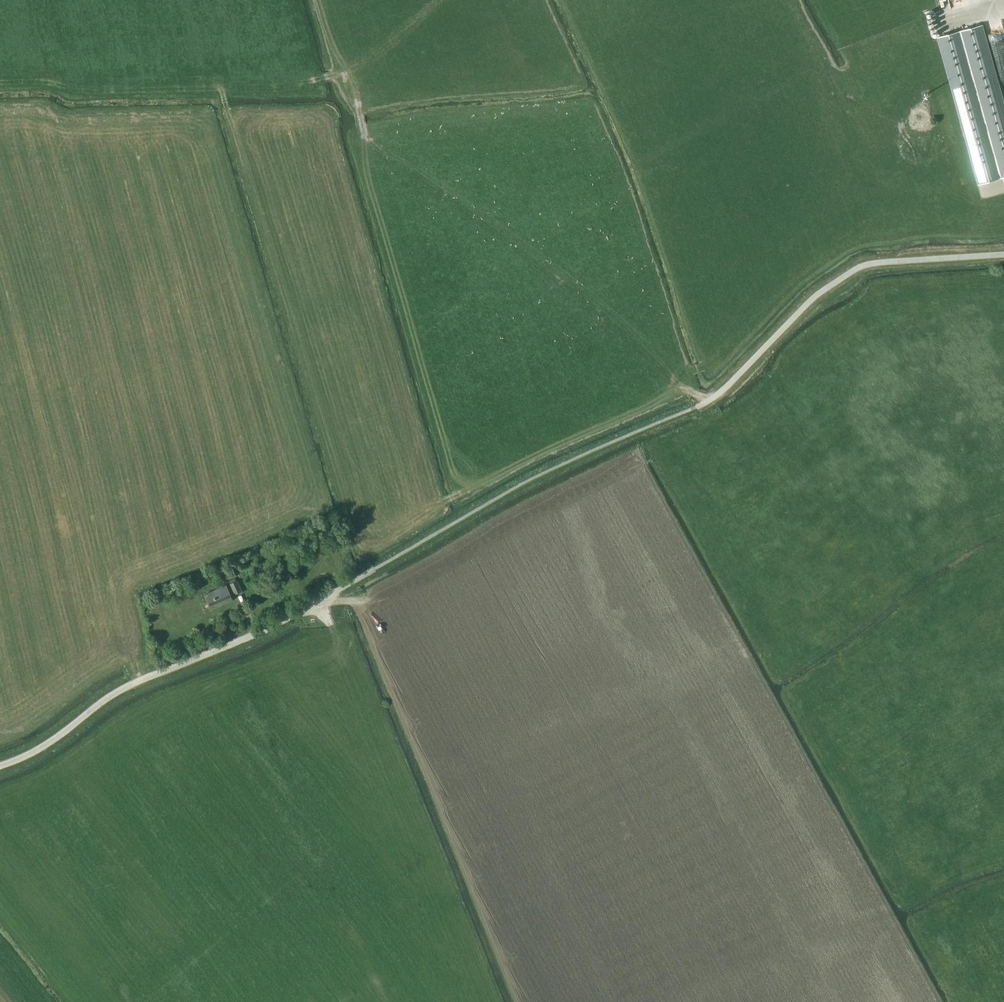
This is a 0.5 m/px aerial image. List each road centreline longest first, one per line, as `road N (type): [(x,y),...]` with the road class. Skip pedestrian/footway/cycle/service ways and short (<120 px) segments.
road 1 (unclassified): [(0,765),(45,745),(125,687),(265,630),(375,569)]
road 2 (unclassified): [(696,407),(811,299),(859,267),(1003,254)]

